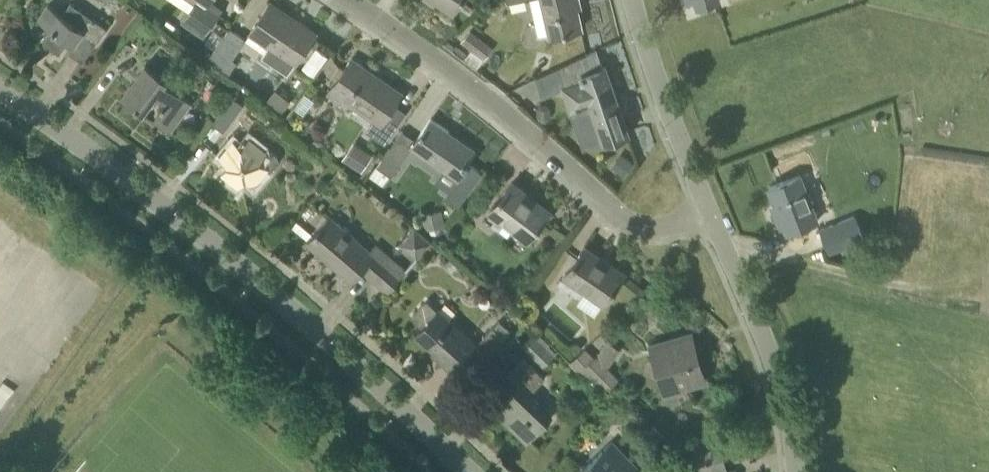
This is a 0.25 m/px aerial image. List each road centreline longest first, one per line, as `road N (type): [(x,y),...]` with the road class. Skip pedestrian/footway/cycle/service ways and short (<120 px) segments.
road 1 (tertiary): [(468,471),(283,301),(0,88)]
road 2 (residential): [(708,208),(673,225),(637,227),(454,73),(350,0)]
road 3 (tertiary): [(793,471),(770,355),(708,208)]
road 4 (tertiary): [(708,208),(631,0)]

